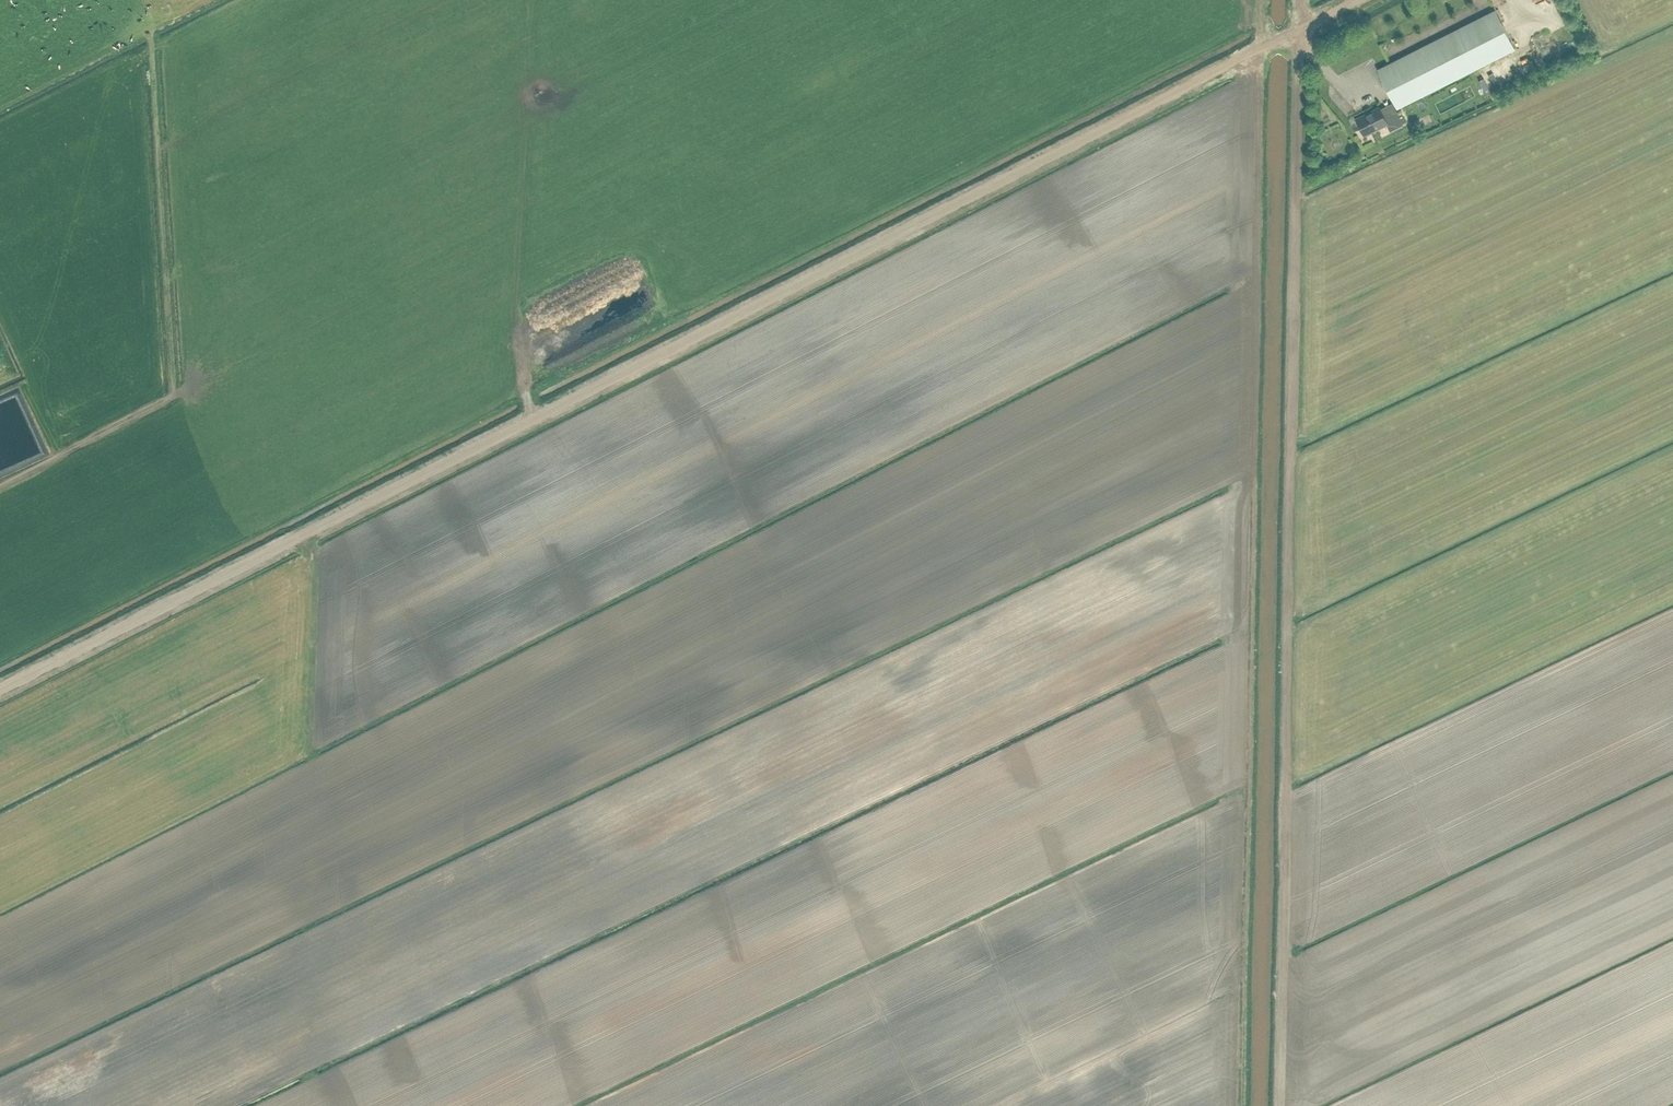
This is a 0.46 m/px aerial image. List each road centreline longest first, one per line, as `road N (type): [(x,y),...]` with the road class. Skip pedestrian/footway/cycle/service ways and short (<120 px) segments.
road 1 (track): [(0,687),(1256,50)]
road 2 (track): [(1283,1105),(1300,30)]
road 3 (track): [(1239,1105),(1256,50)]

